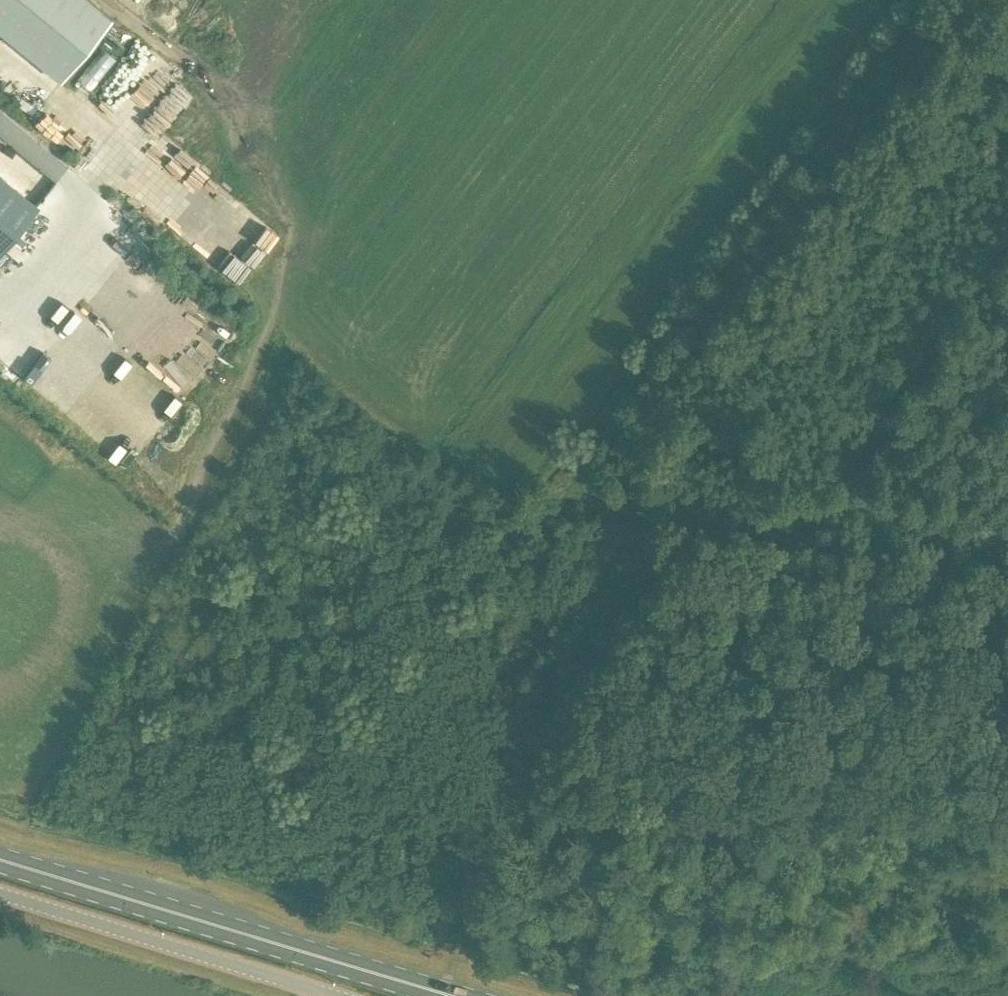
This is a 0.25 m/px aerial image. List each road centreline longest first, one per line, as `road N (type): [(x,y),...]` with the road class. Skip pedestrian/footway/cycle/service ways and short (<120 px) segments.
road 1 (track): [(1007,591),(682,535),(692,507),(566,484),(938,0)]
road 2 (track): [(452,962),(649,612),(682,535)]
road 3 (primary): [(450,995),(0,858)]
road 4 (unclassified): [(330,994),(0,894)]

